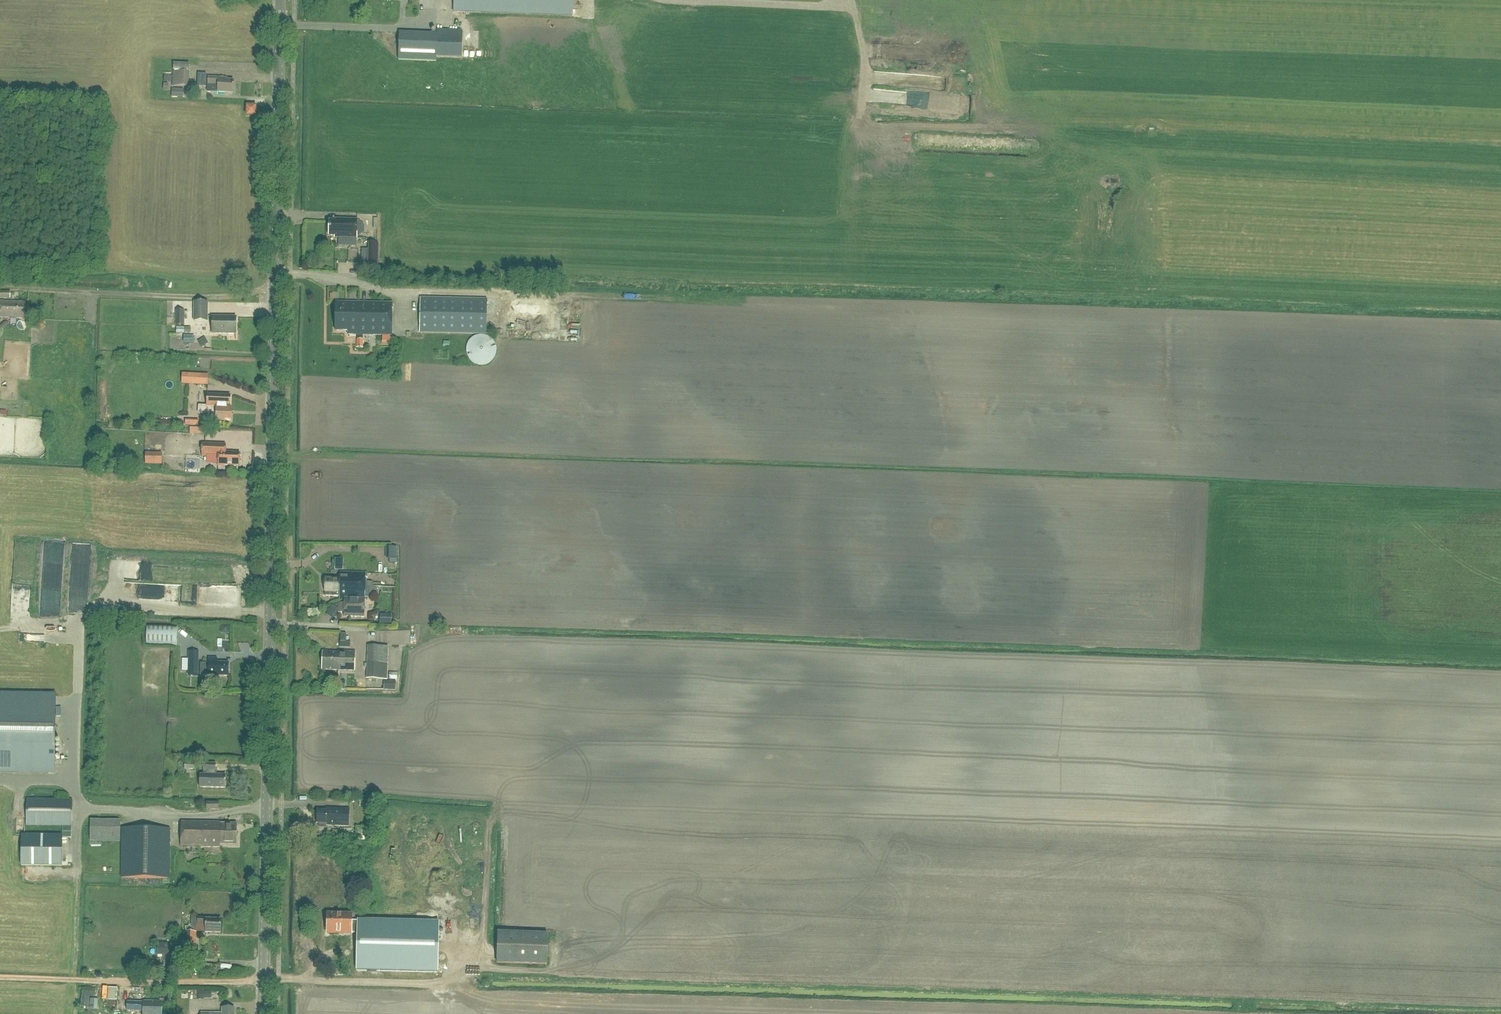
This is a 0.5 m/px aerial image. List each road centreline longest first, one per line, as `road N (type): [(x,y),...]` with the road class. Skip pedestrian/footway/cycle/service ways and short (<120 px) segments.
road 1 (tertiary): [(263,1013),(280,0)]
road 2 (track): [(278,981),(446,983),(456,972),(549,972),(554,942)]
road 3 (track): [(263,981),(0,978)]
road 4 (track): [(88,807),(80,819),(75,980)]
road 5 (track): [(153,295),(0,287)]
road 6 (track): [(275,286),(153,295)]

